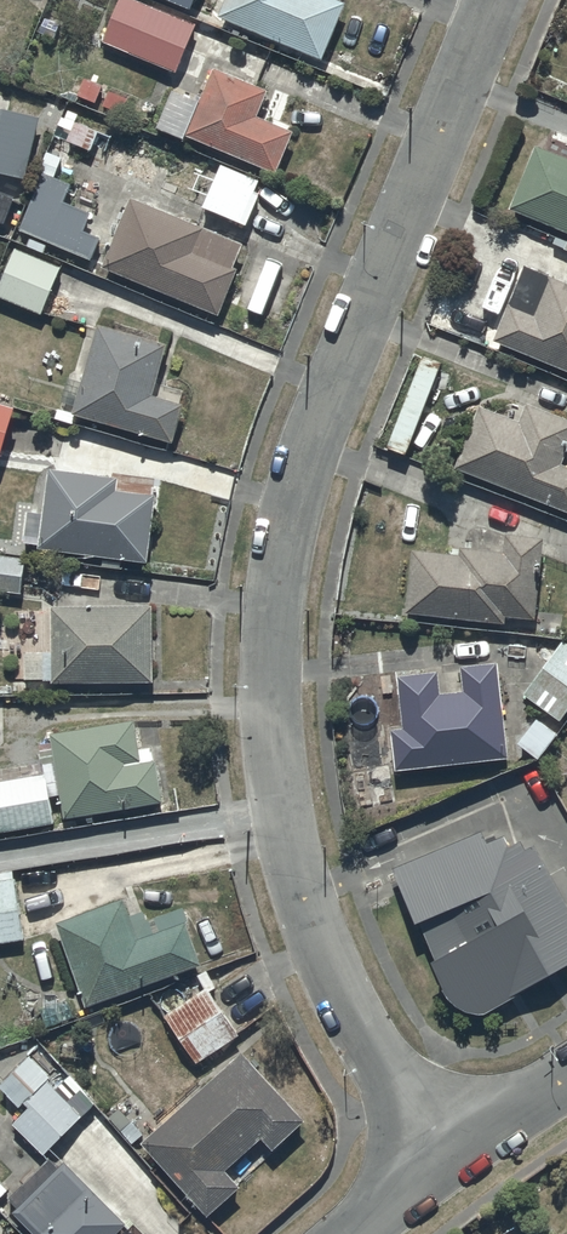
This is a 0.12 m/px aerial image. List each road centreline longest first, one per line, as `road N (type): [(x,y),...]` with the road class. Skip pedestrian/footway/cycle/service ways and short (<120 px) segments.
road 1 (residential): [(457,1155),(360,1022),(309,915),(268,694),(289,510),(495,0)]
road 2 (residential): [(566,1080),(457,1155)]
road 3 (residential): [(457,1155),(358,1233)]

